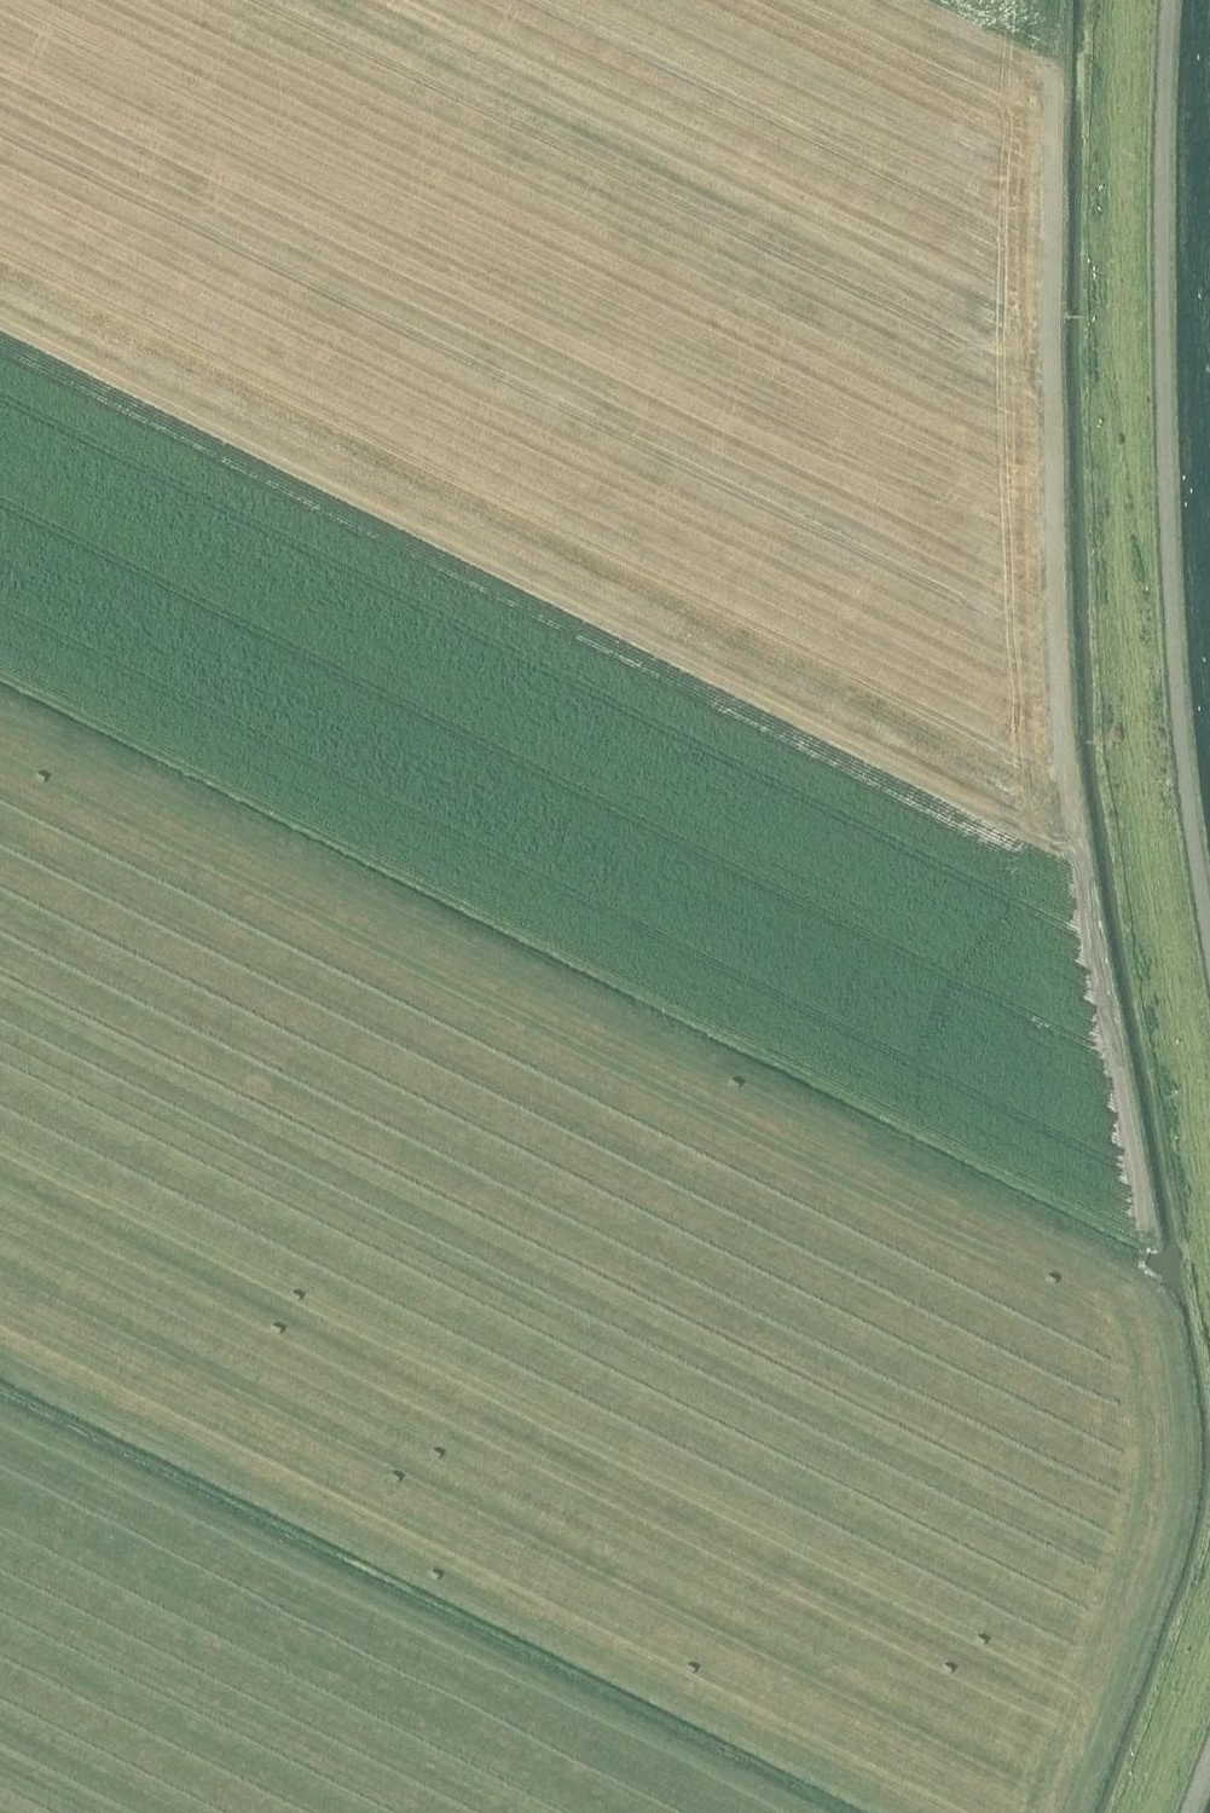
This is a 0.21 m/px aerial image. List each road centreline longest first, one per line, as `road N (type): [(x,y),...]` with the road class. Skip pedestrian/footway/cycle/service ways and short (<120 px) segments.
road 1 (unclassified): [(1209,941),(1182,744),(1170,564),(1169,0)]

